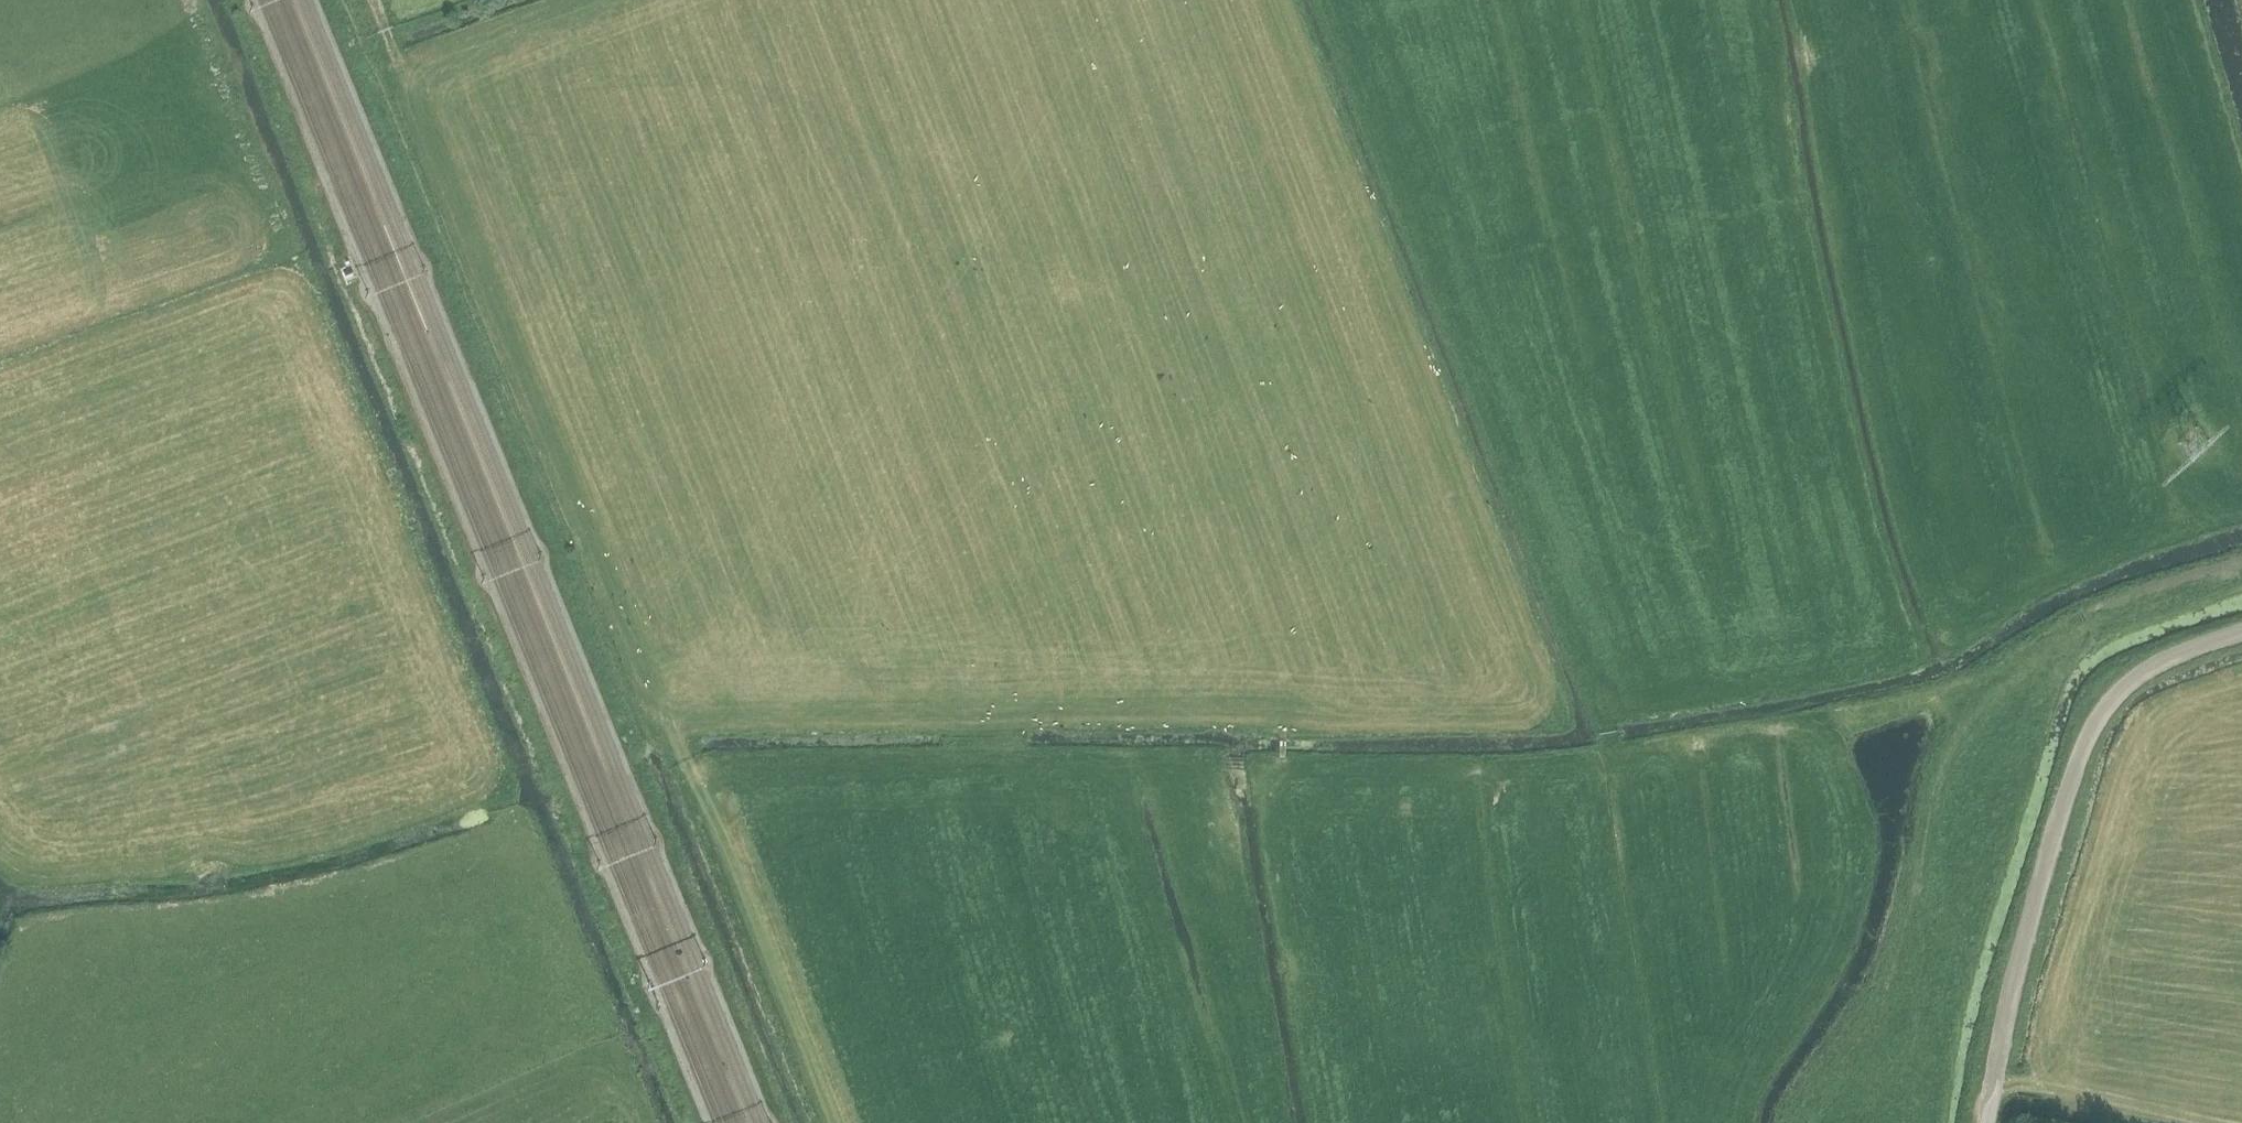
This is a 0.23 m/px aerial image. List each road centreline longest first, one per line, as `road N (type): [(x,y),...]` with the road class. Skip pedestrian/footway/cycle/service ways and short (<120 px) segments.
road 1 (track): [(686,763),(429,164),(373,0)]
road 2 (track): [(1997,1078),(2040,889),(2091,729),(2150,668),(2241,633)]
road 3 (track): [(1997,1078),(2241,1115)]

